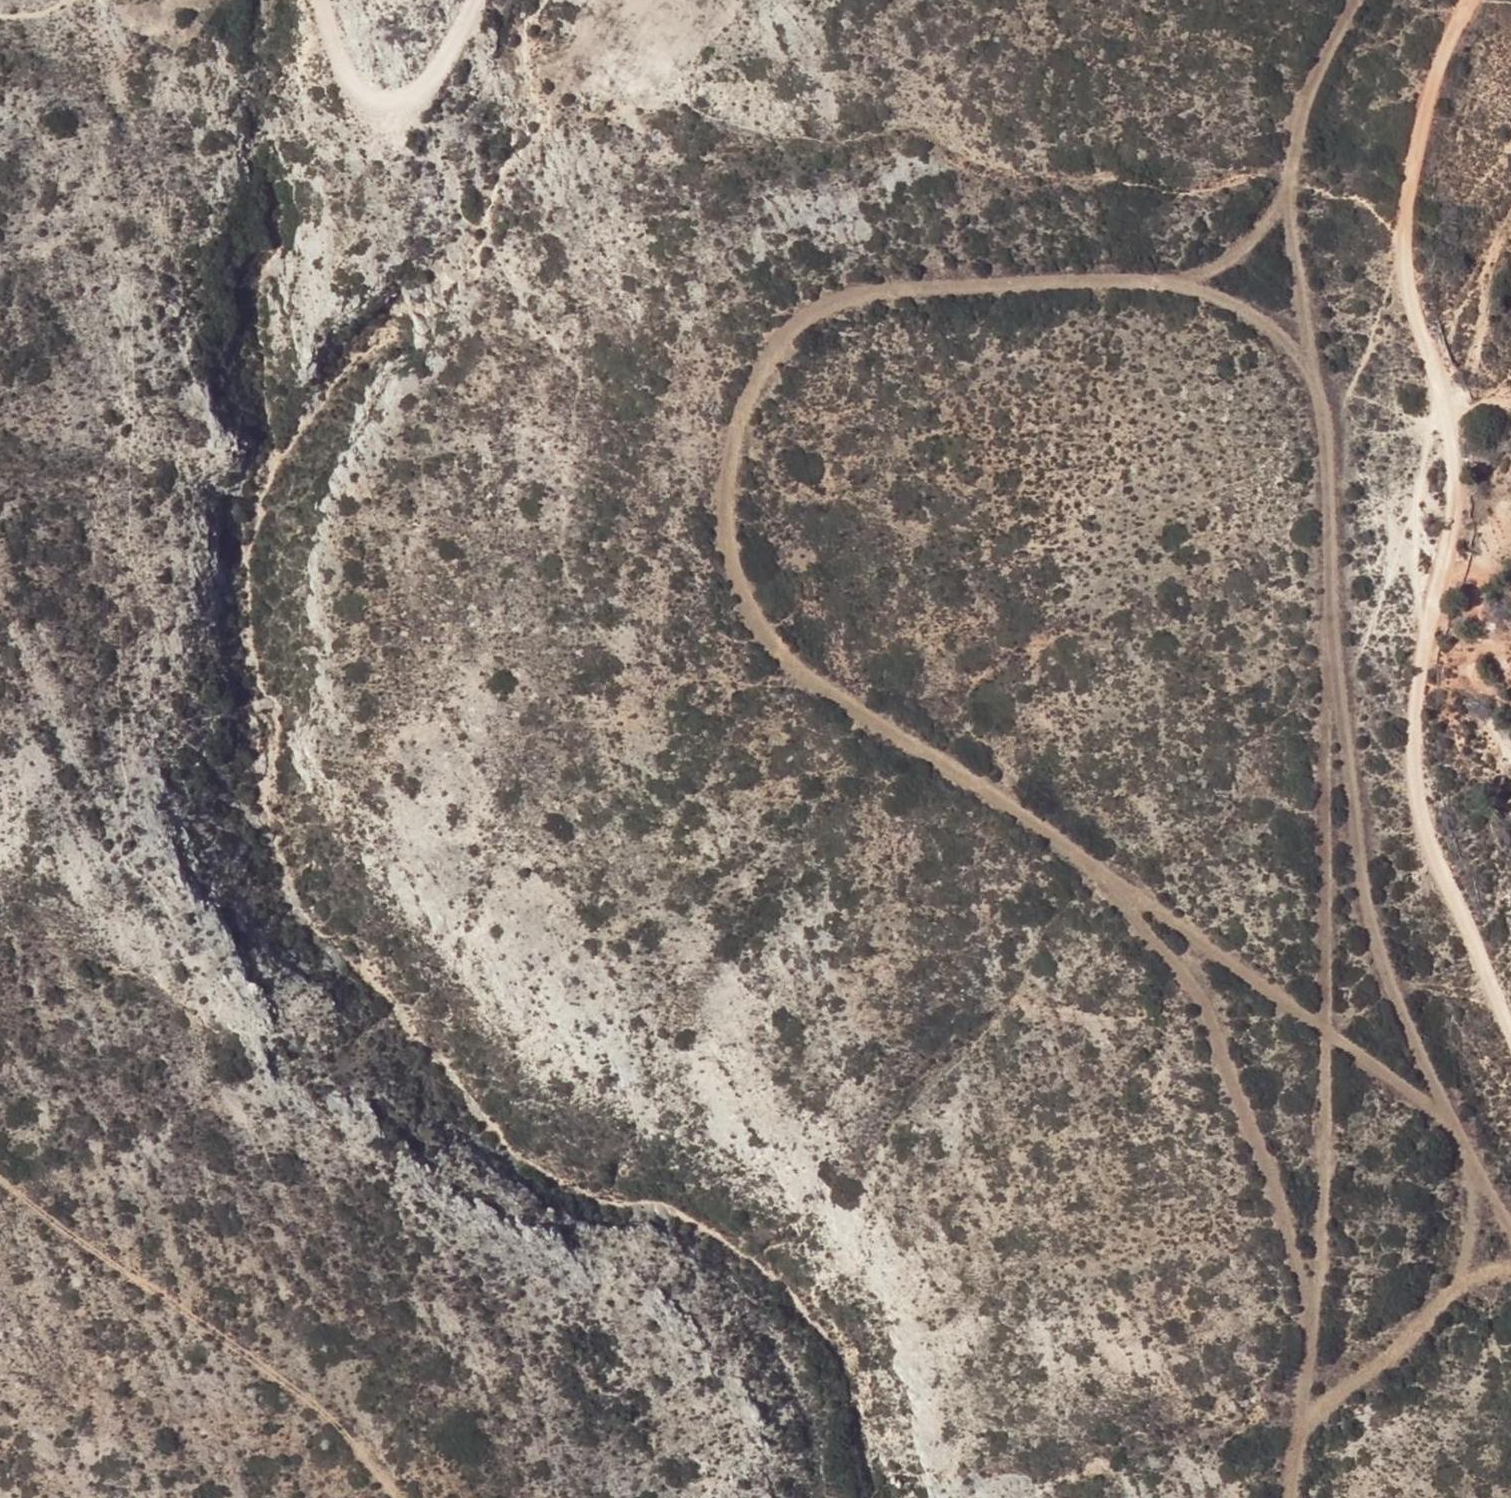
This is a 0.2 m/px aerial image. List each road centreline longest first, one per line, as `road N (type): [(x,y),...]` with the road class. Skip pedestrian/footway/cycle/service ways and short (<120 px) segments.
road 1 (track): [(1510,222),(1487,268),(1409,738),(1415,802),(1510,998)]
road 2 (track): [(407,1497),(373,1435),(0,1171)]
road 3 (track): [(317,0),(327,37),(362,91),(395,94),(428,80),(471,0)]

